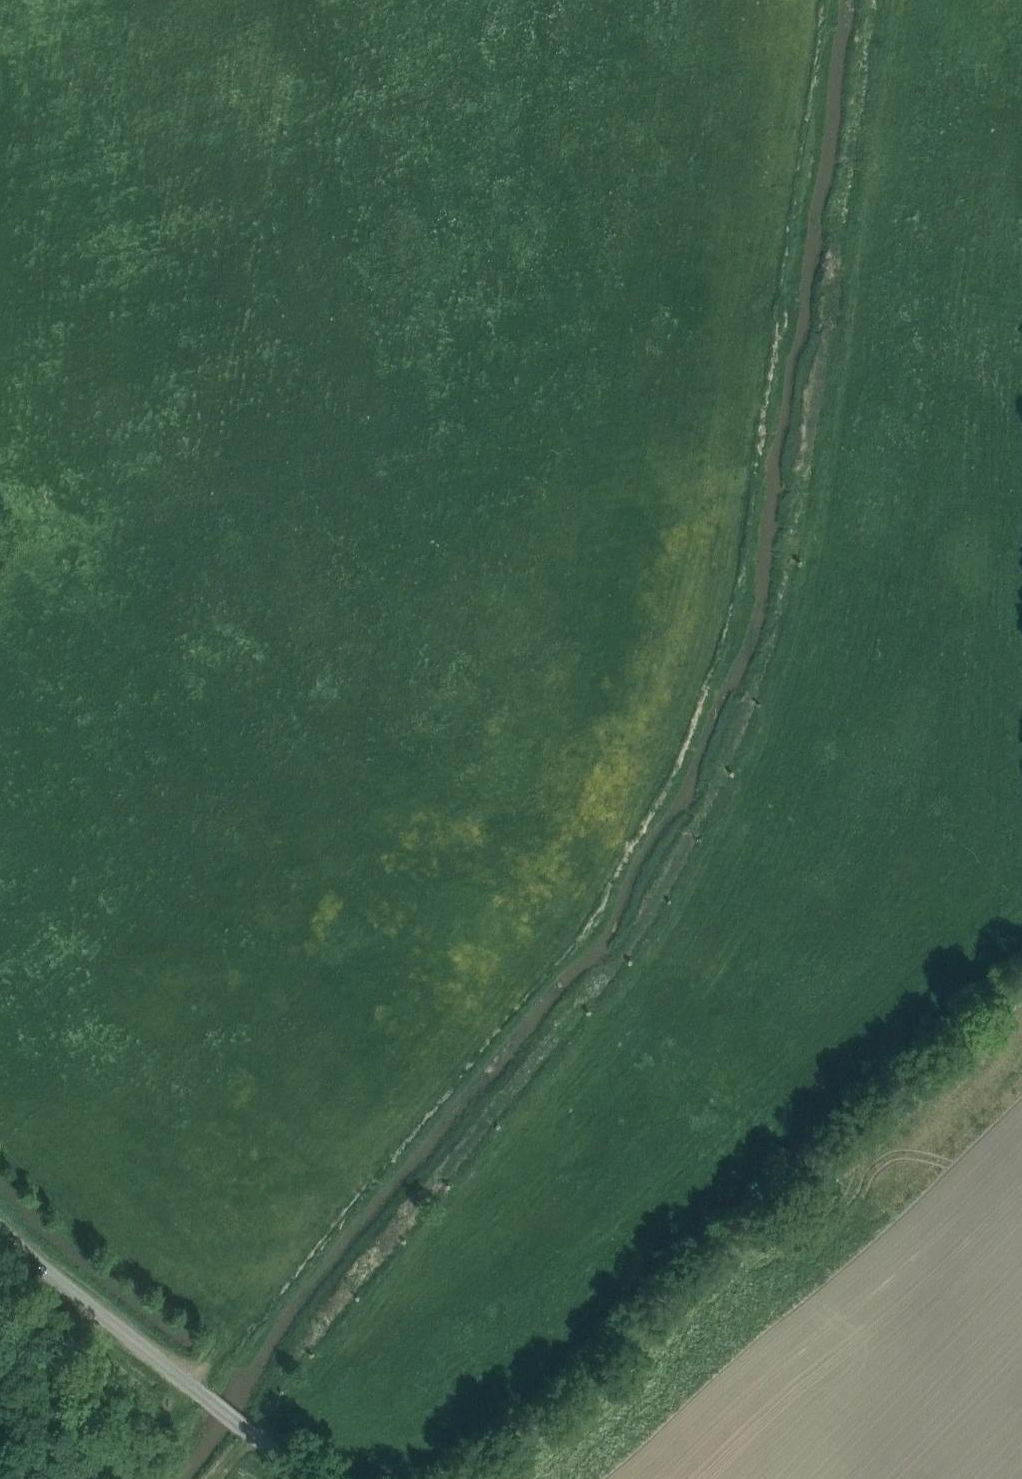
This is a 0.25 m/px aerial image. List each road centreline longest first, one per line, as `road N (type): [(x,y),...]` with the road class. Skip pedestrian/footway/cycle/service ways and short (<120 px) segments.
road 1 (unclassified): [(0,1225),(80,1299),(308,1478)]

